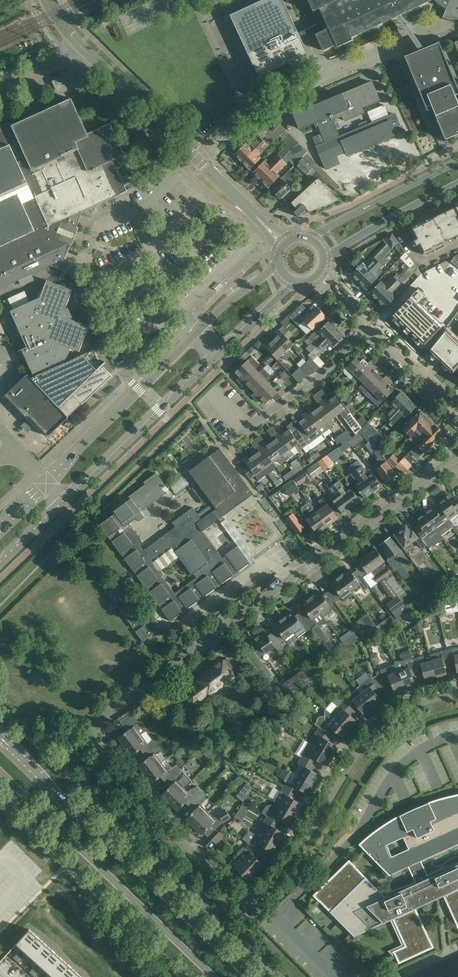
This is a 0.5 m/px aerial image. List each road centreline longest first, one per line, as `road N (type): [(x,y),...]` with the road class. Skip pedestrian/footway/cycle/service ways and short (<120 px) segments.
road 1 (residential): [(91,731),(151,808),(248,900),(270,890),(392,716),(457,692)]
road 2 (residential): [(91,731),(457,457)]
road 3 (secondary): [(248,976),(0,738)]
road 4 (secondary): [(0,770),(215,976)]
road 5 (residential): [(457,734),(403,763),(360,830),(279,921)]
road 6 (unclassified): [(197,160),(81,46),(46,0)]
road 7 (tertiary): [(66,503),(218,356)]
road 8 (tertiary): [(196,333),(47,482)]
road 9 (residential): [(223,447),(318,377),(367,326)]
road 10 (tertiary): [(457,162),(309,238)]
road 11 (tertiary): [(324,261),(457,185)]
road 12 (residential): [(457,410),(367,326)]
road 13 (unclassified): [(285,242),(197,160)]

